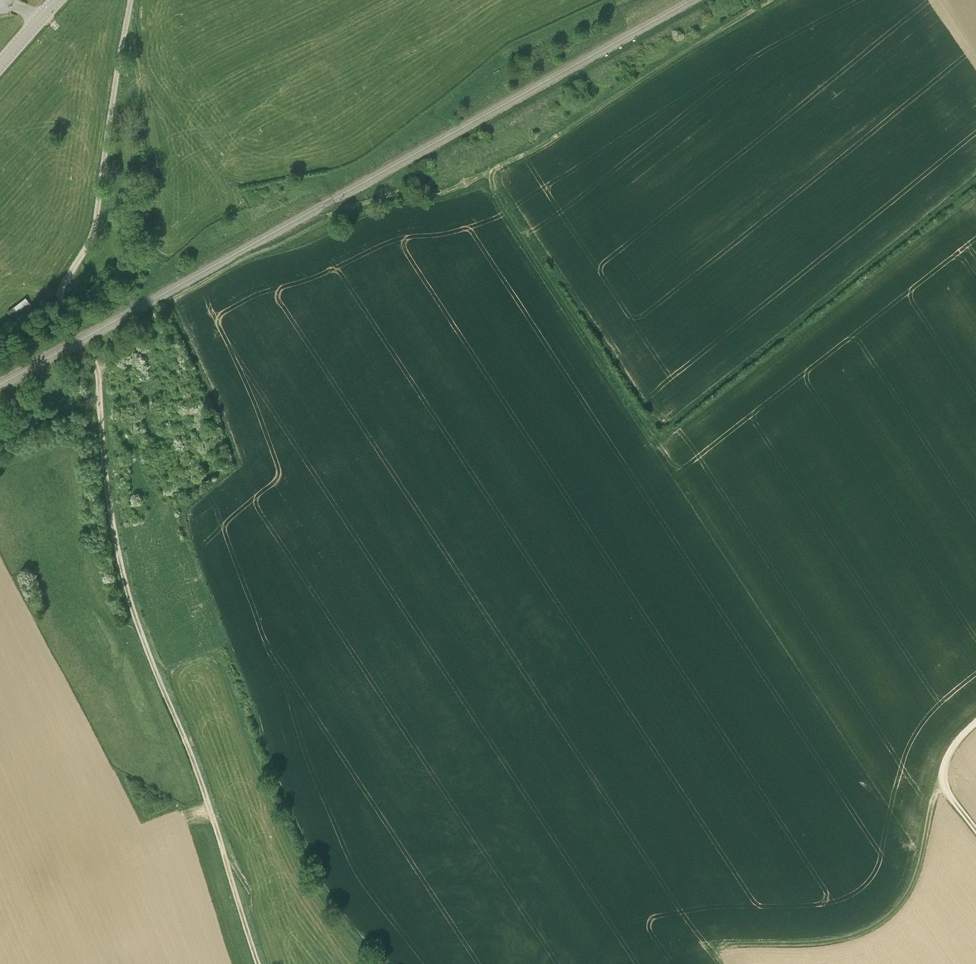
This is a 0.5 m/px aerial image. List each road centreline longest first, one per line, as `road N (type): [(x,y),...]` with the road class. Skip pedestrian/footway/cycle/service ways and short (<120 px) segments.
road 1 (track): [(98,374),(124,579),(259,963)]
road 2 (track): [(93,360),(62,293),(94,230),(131,0)]
road 3 (track): [(939,782),(918,871),(885,918),(830,940),(714,946),(724,963)]

